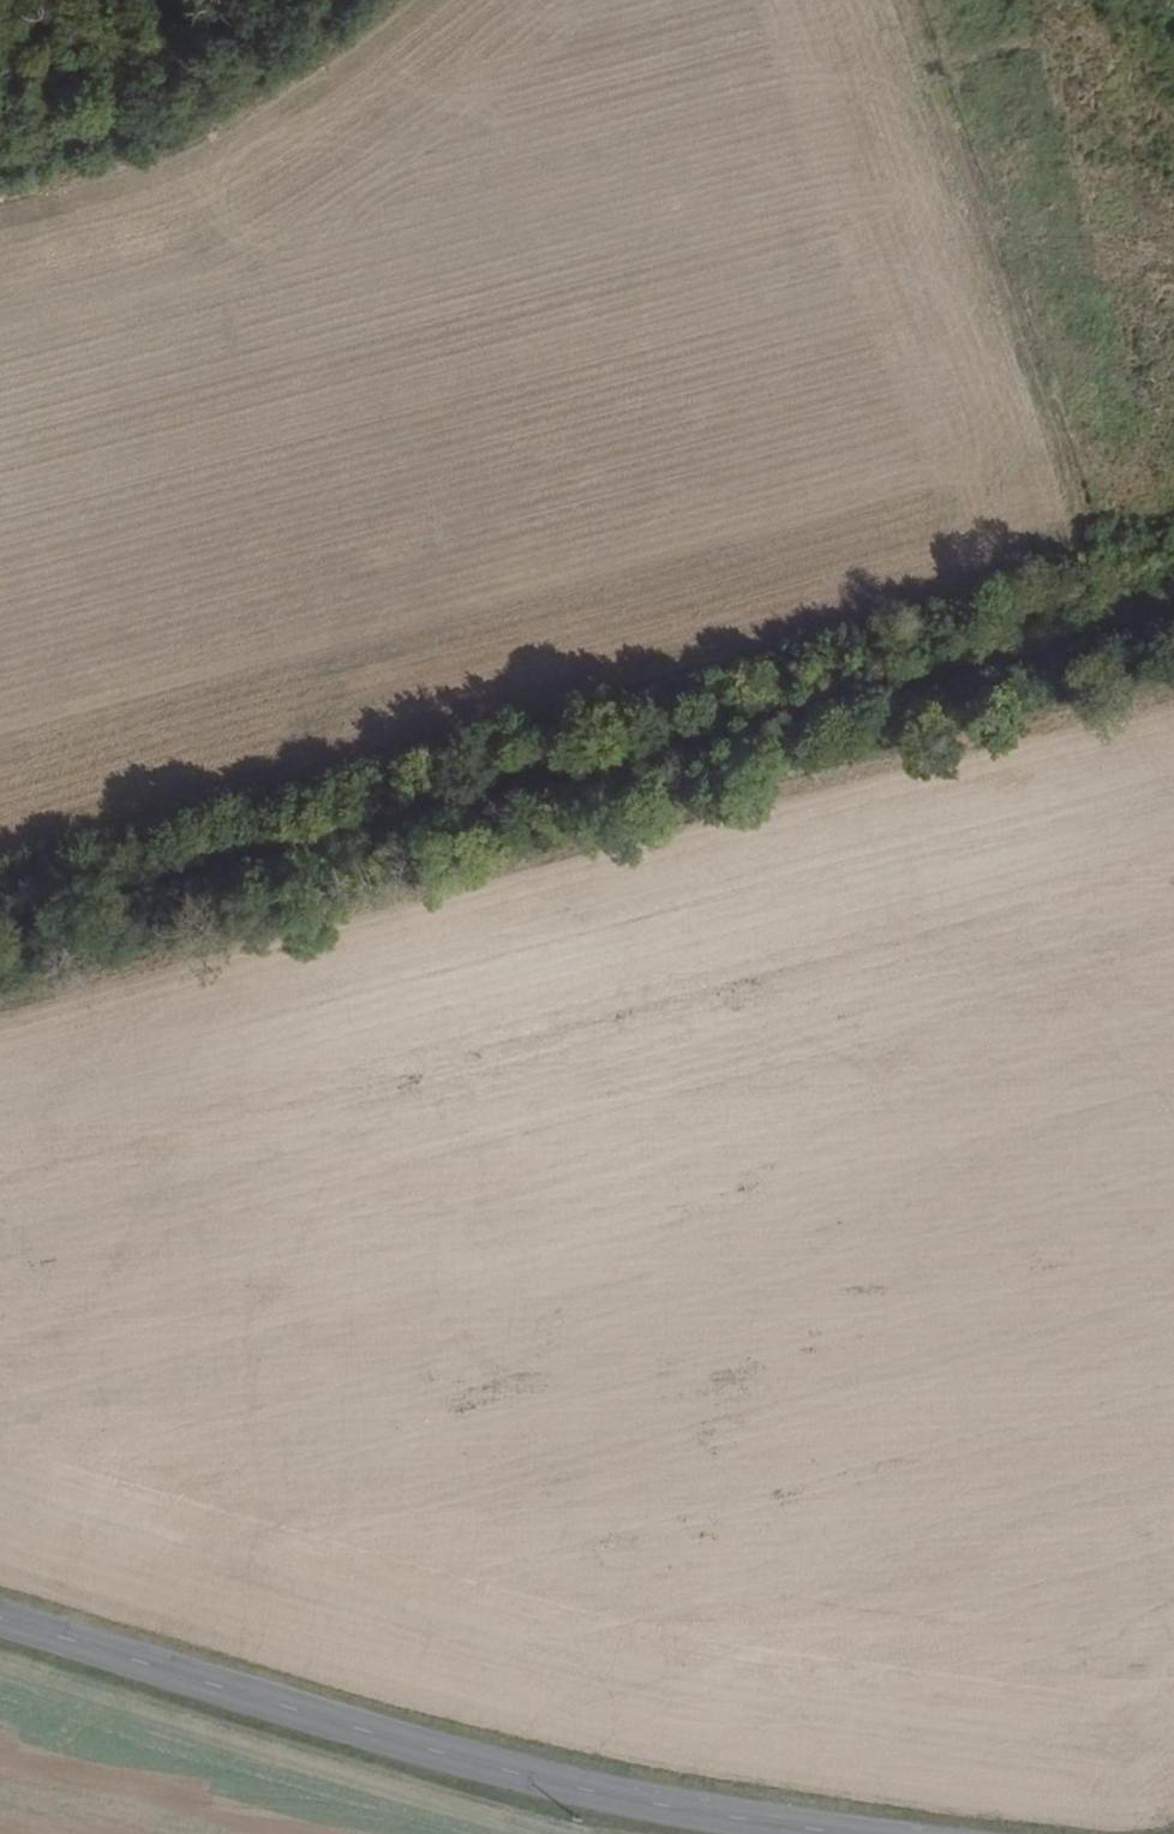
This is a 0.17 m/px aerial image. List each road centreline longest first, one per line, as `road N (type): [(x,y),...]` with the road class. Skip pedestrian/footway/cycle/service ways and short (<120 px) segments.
road 1 (track): [(1173,612),(0,924)]
road 2 (primary): [(0,1619),(559,1792),(850,1833)]

